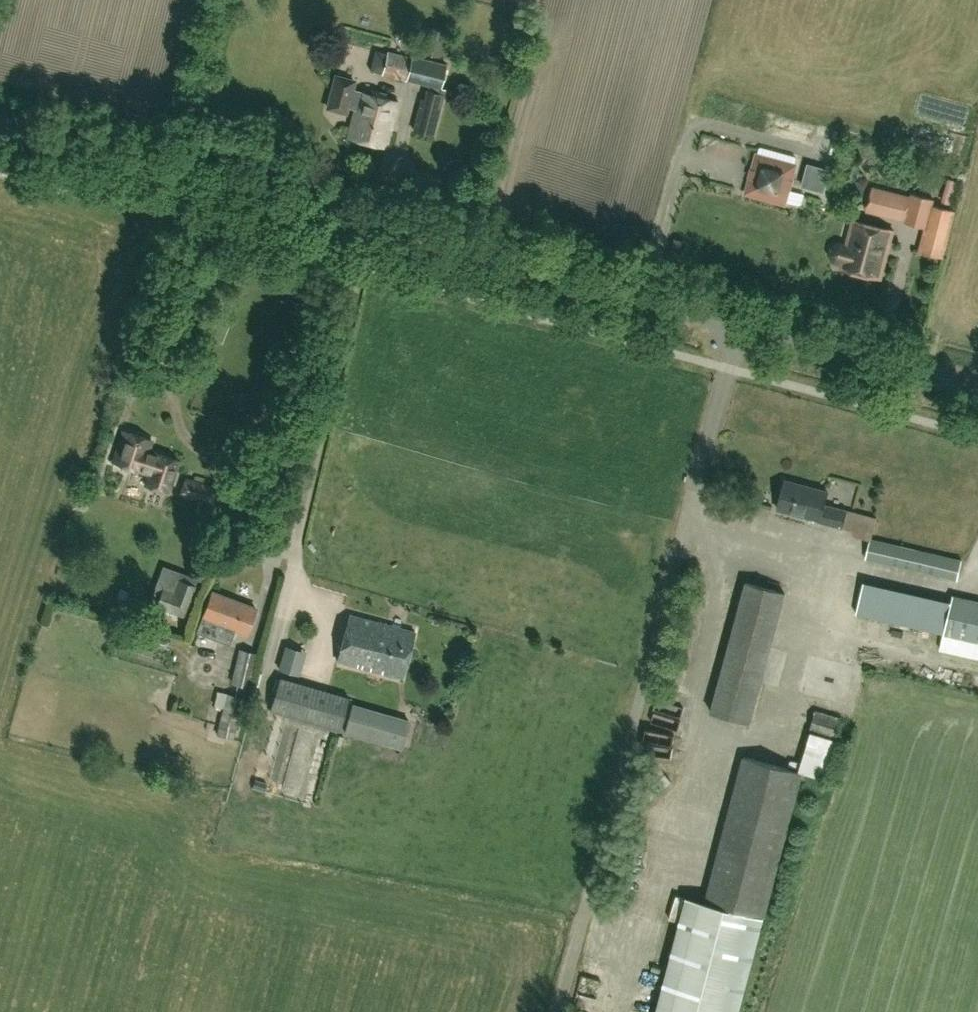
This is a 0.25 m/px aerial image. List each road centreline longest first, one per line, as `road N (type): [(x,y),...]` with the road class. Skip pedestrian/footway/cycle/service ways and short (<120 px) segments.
road 1 (tertiary): [(977,386),(0,127)]

